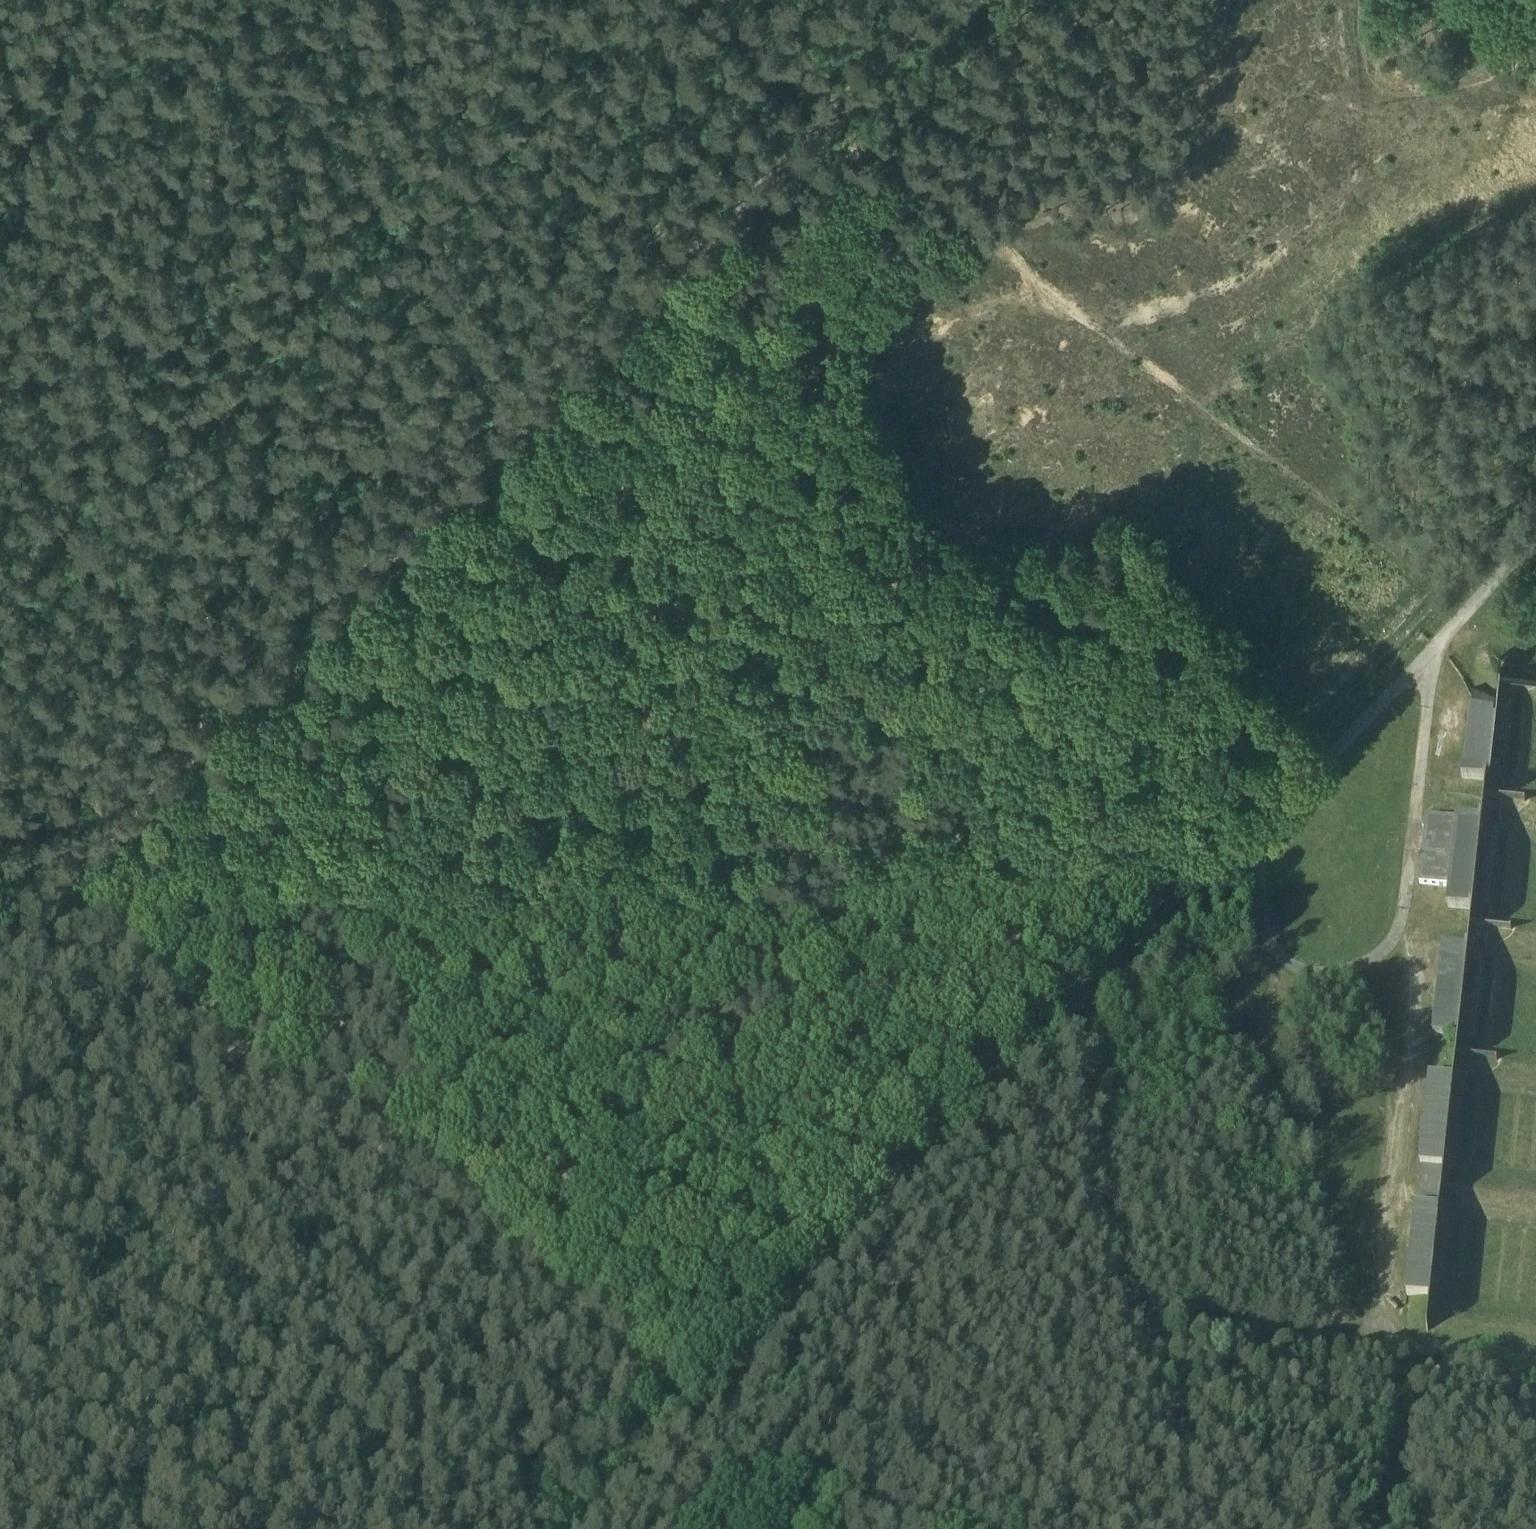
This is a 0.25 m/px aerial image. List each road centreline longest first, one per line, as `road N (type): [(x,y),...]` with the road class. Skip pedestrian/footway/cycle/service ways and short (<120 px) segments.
road 1 (track): [(795,154),(33,908)]
road 2 (track): [(795,154),(825,381),(906,509),(942,548),(1026,580),(1148,598),(1189,615),(1298,748)]
road 3 (track): [(687,1393),(33,908)]
road 4 (track): [(835,115),(961,200),(1439,595)]
road 5 (track): [(1298,748),(1535,494)]
road 6 (track): [(693,0),(835,115)]
road 7 (track): [(944,0),(835,115)]

